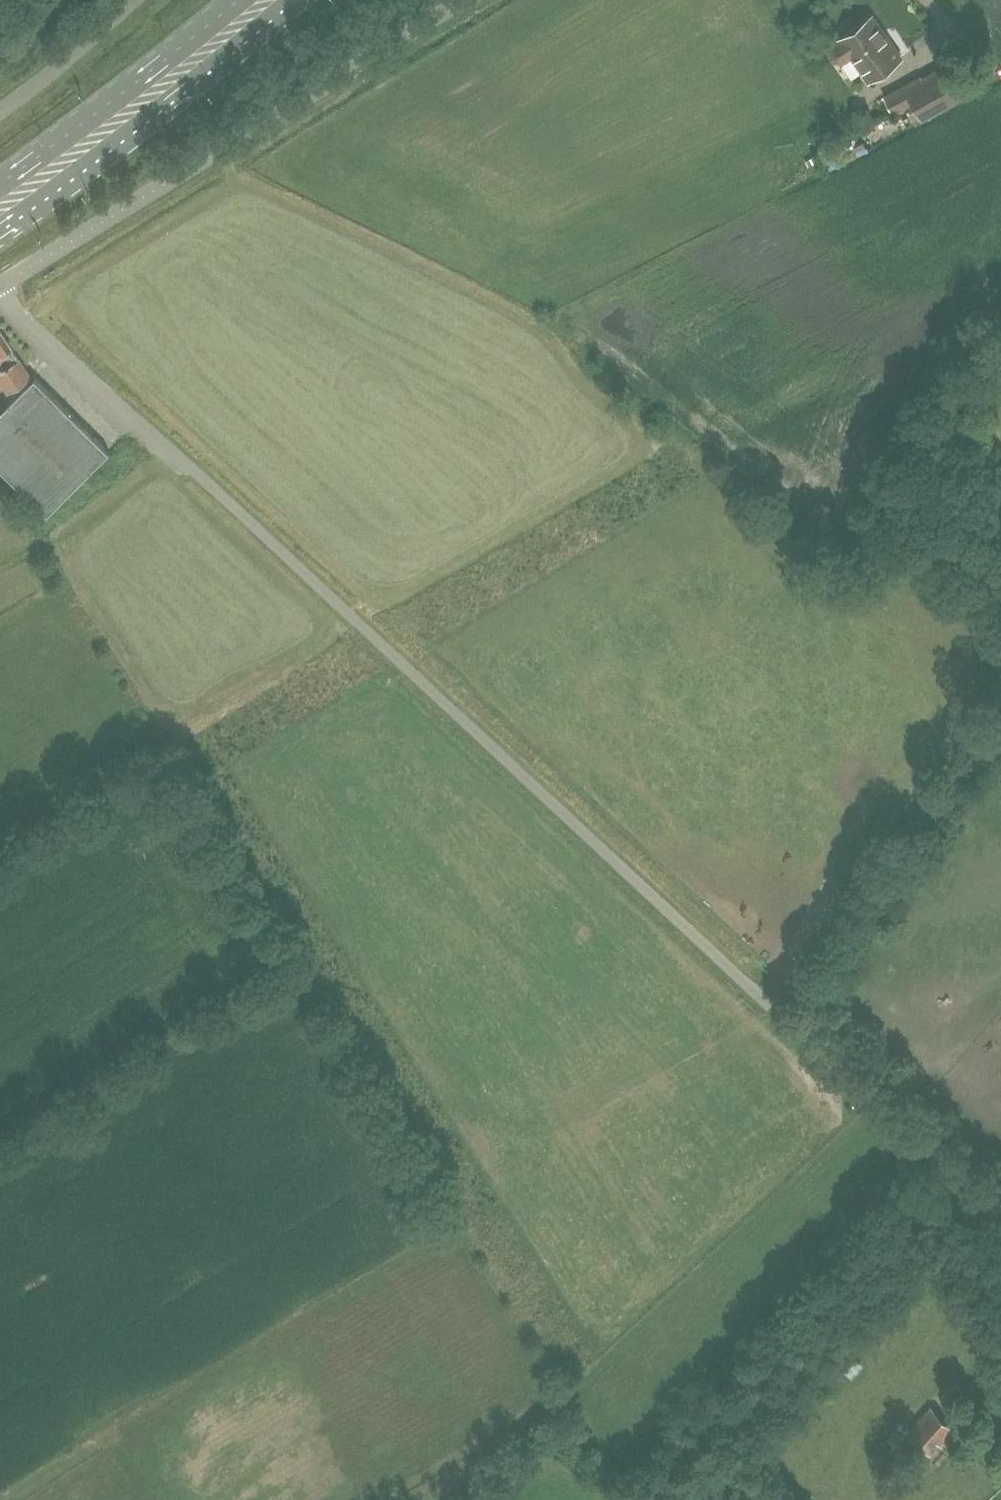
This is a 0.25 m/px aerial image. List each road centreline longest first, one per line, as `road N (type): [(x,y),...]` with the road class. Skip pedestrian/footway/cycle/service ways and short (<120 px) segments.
road 1 (unclassified): [(0,294),(1000,1223)]
road 2 (unclassified): [(0,287),(467,0)]
road 3 (primary): [(0,232),(288,9)]
road 4 (primary): [(241,0),(0,192)]
road 5 (unclassified): [(0,117),(140,0)]

